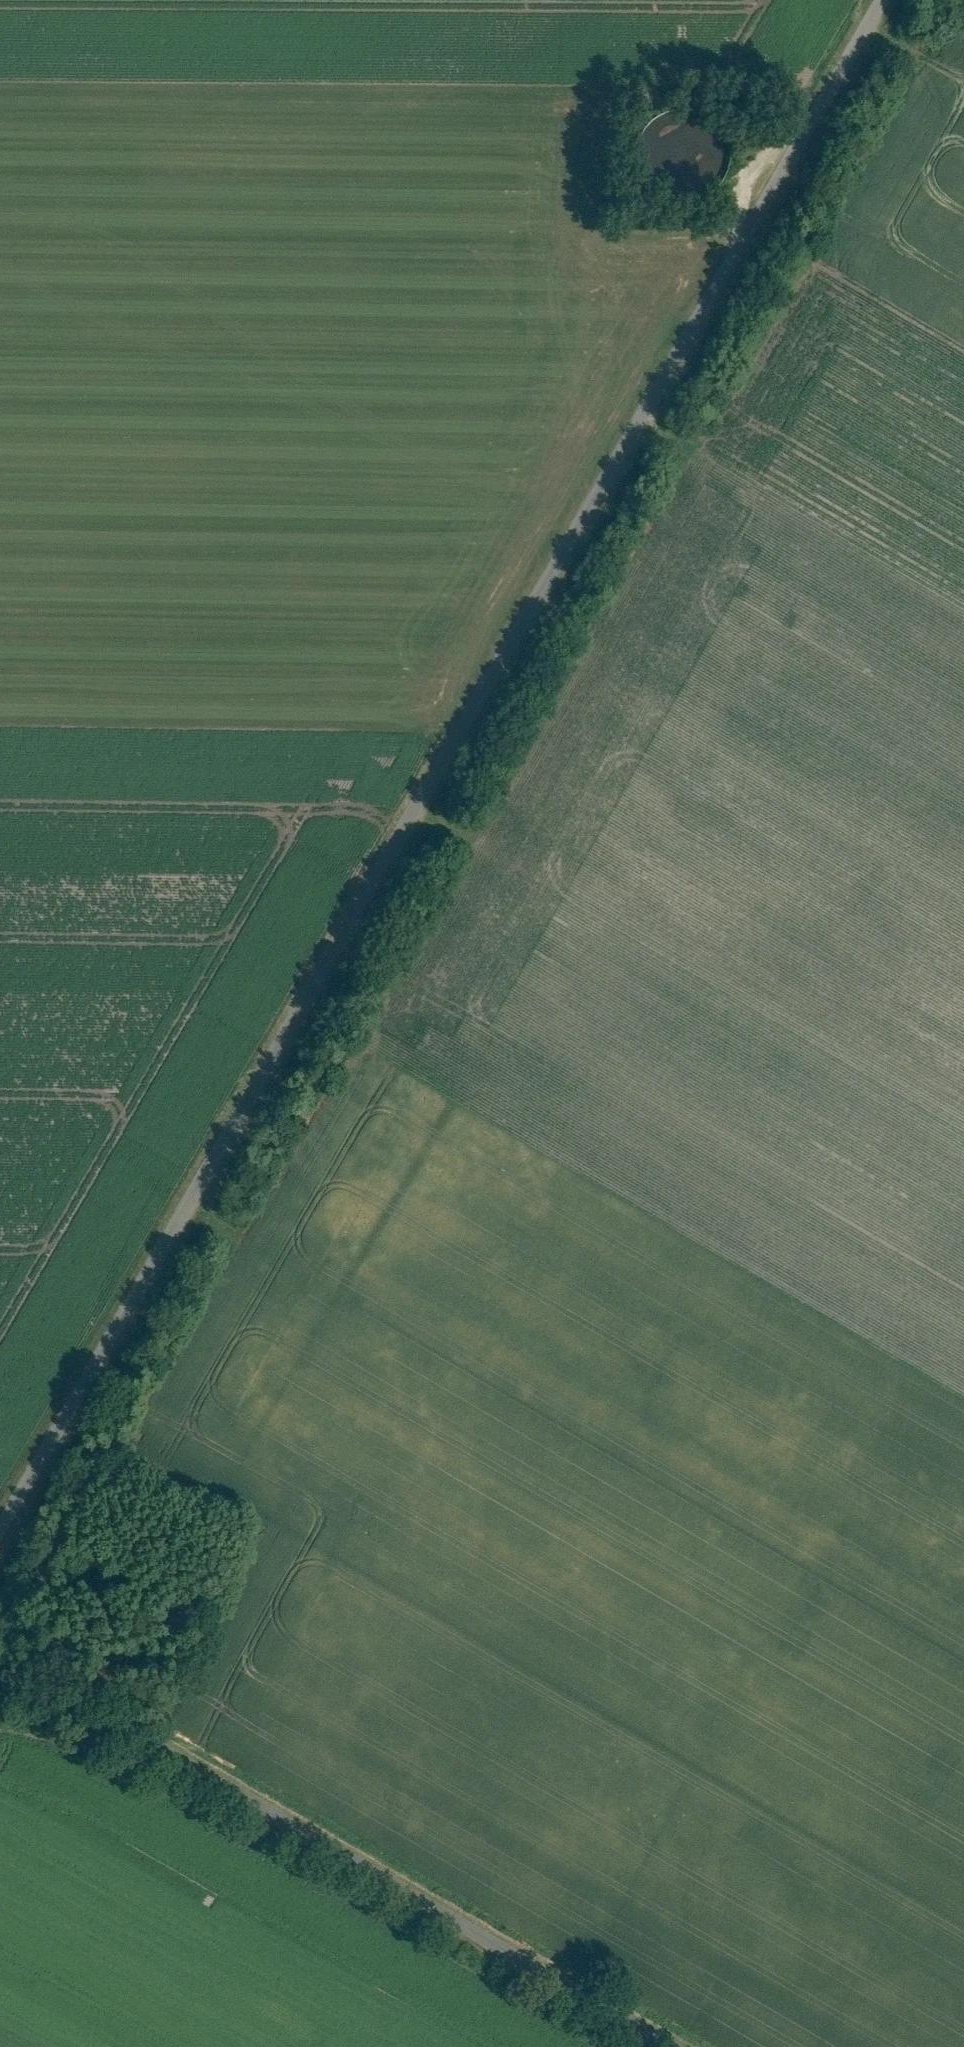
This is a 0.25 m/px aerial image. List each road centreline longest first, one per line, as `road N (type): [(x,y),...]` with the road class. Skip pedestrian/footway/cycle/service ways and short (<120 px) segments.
road 1 (track): [(884,0),(0,1538)]
road 2 (unclassified): [(0,1693),(61,1703),(150,1739),(675,2046)]

